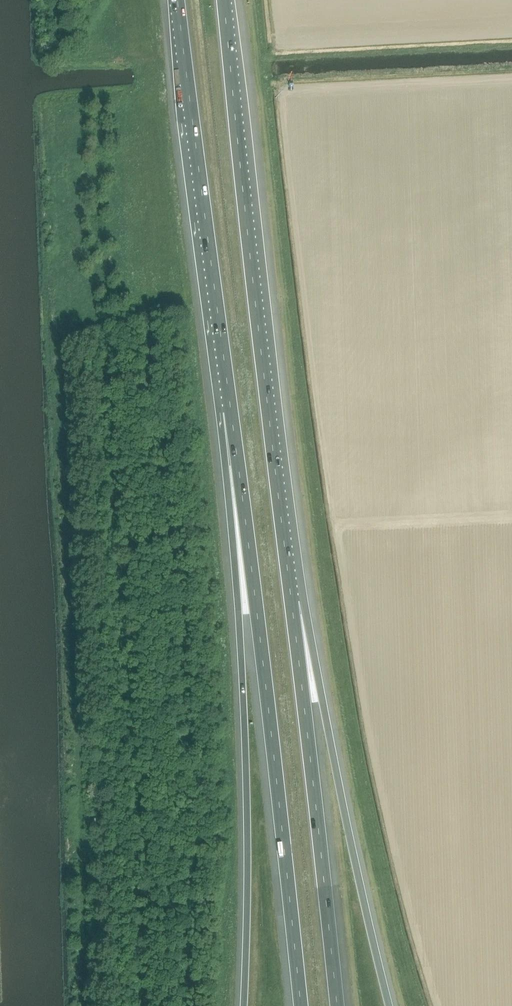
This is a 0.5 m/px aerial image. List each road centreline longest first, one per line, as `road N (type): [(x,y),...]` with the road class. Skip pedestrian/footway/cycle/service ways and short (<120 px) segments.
road 1 (motorway): [(292,602),(223,0)]
road 2 (motorway): [(231,411),(301,1005)]
road 3 (motorway): [(231,411),(246,788),(244,1005)]
road 4 (motorway): [(389,1005),(323,702),(292,602)]
road 5 (motorway): [(177,0),(231,411)]
road 6 (motorway): [(337,1005),(292,602)]

